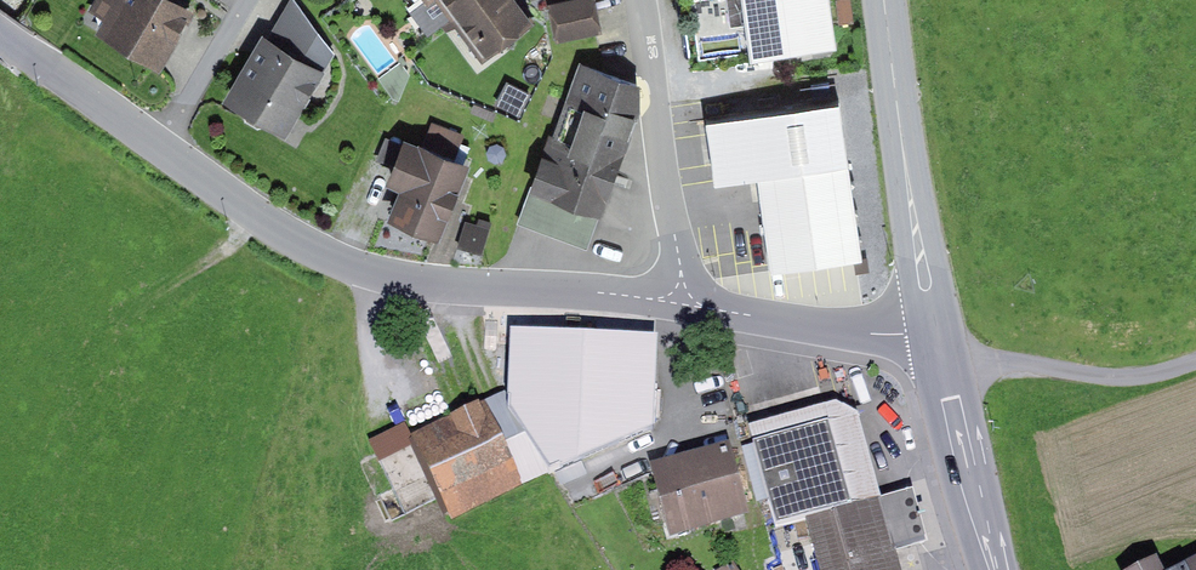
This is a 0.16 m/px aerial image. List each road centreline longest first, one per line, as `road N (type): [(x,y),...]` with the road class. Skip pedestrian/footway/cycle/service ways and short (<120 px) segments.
road 1 (tertiary): [(696,308),(361,271),(313,251),(160,146)]
road 2 (primary): [(887,0),(936,333)]
road 3 (residential): [(696,308),(663,195),(639,0)]
road 4 (primary): [(936,333),(997,569)]
road 5 (tertiary): [(936,333),(875,333),(696,308)]
road 6 (tertiary): [(160,146),(0,35)]
road 7 (residential): [(244,0),(160,146)]

